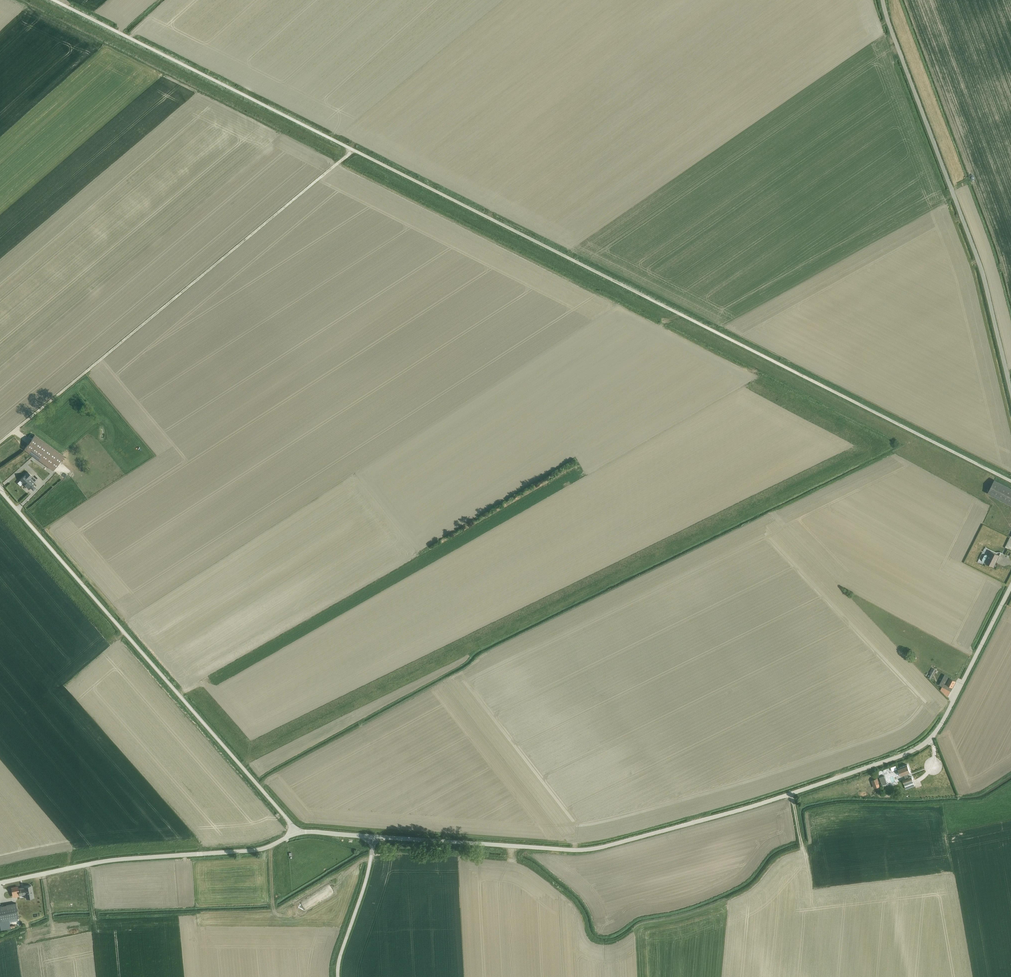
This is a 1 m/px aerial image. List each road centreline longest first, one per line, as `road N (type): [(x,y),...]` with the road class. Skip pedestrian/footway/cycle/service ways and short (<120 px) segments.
road 1 (unclassified): [(1010,481),(56,0)]
road 2 (residential): [(374,837),(595,848),(906,754),(941,724),(1010,586)]
road 3 (track): [(354,149),(0,442)]
road 4 (unclassified): [(296,833),(0,489)]
road 5 (unclassified): [(1010,389),(982,269),(886,0)]
road 6 (unclassified): [(0,883),(124,859),(252,852),(296,833)]
road 7 (unclassified): [(374,837),(338,976)]

